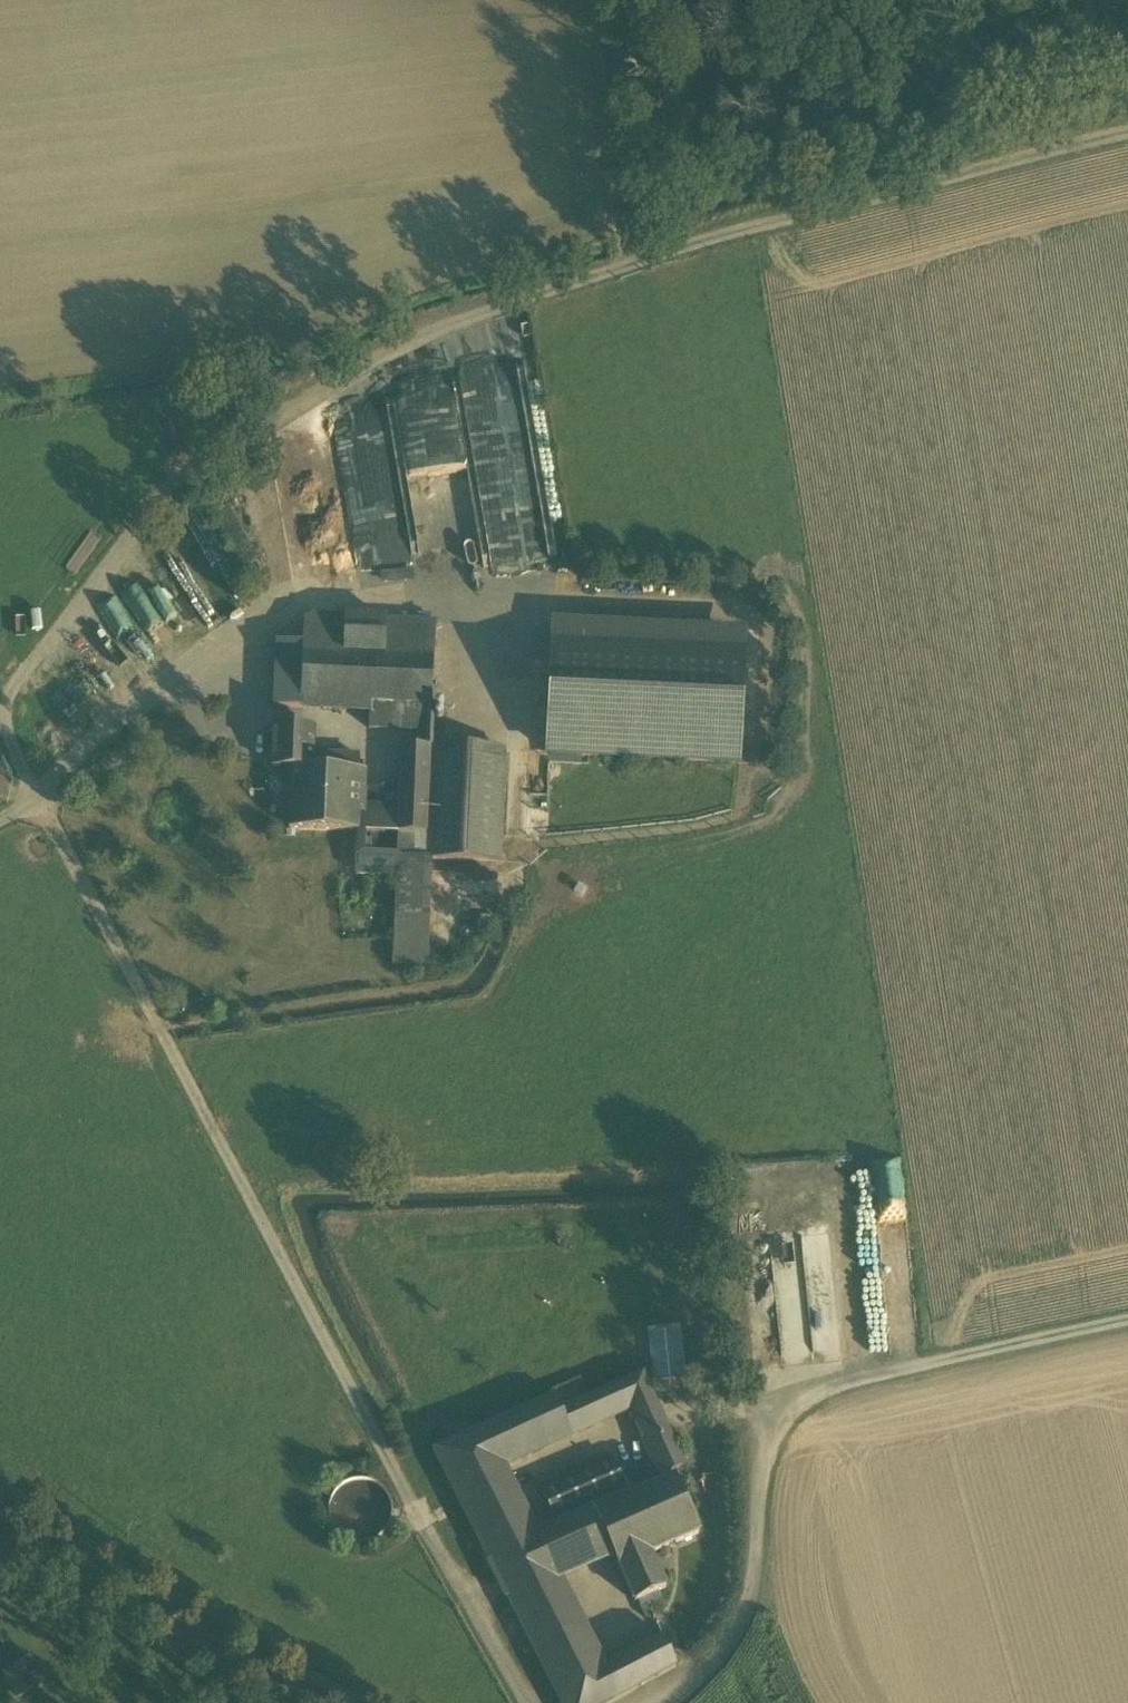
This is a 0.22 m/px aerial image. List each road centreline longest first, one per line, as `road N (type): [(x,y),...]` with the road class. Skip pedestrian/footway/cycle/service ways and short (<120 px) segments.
road 1 (track): [(1127,126),(630,253),(393,335),(221,454),(168,502),(0,707)]
road 2 (track): [(525,1702),(44,801)]
road 3 (track): [(668,1702),(737,1629),(756,1561),(767,1426),(786,1405),(837,1385),(1127,1322)]
road 4 (secondary): [(302,1702),(0,1528)]

